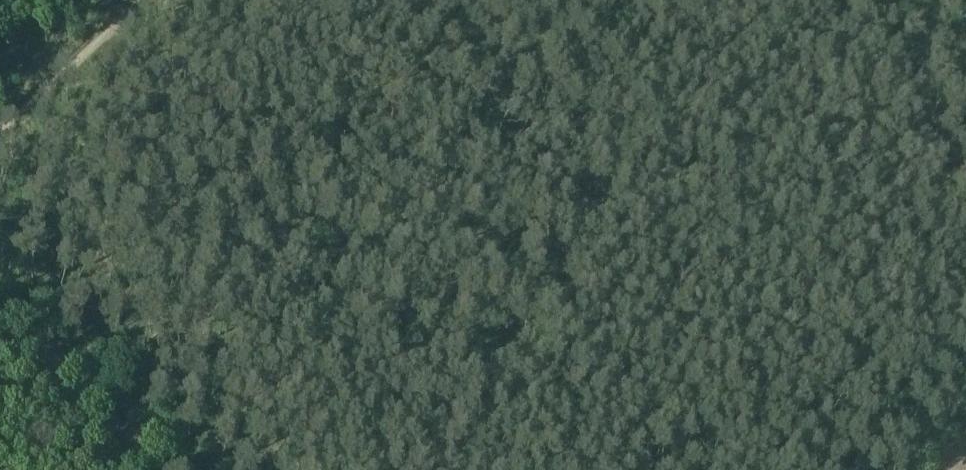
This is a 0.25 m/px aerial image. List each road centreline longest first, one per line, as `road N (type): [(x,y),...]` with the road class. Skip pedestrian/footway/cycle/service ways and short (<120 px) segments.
road 1 (track): [(169,469),(0,299)]
road 2 (track): [(0,128),(130,0)]

